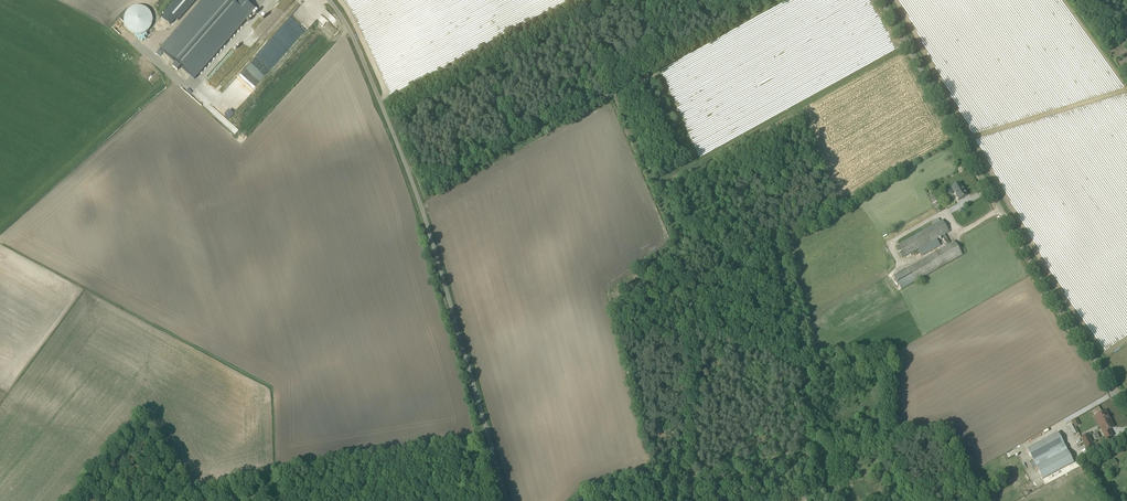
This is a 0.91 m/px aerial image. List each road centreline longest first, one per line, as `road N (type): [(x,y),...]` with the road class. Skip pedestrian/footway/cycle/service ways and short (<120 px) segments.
road 1 (unclassified): [(507,500),(407,171),(355,41),(328,0)]
road 2 (unclassified): [(1126,394),(1048,285),(883,0)]
road 3 (track): [(198,0),(170,32),(103,39),(29,0)]

